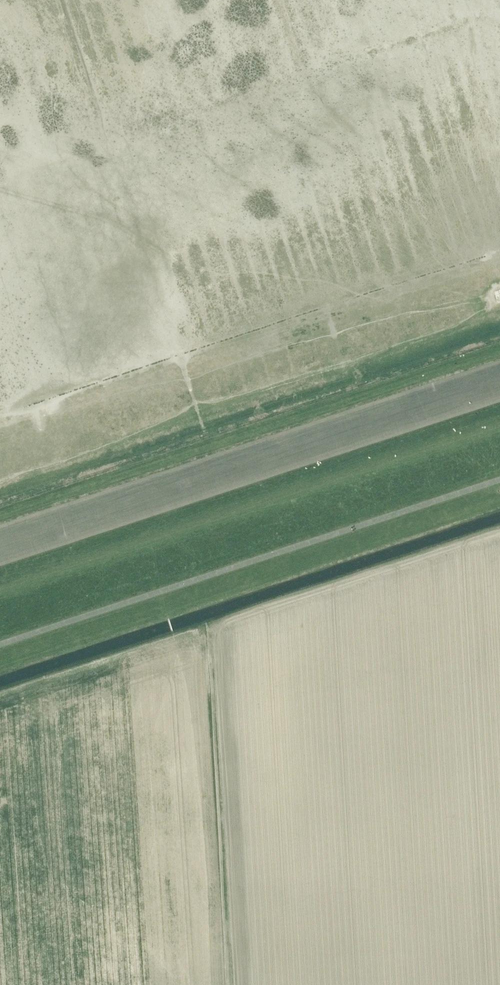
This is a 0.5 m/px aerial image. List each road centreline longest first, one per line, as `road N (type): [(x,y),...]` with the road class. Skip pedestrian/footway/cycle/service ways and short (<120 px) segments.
road 1 (unclassified): [(0,644),(499,480)]

